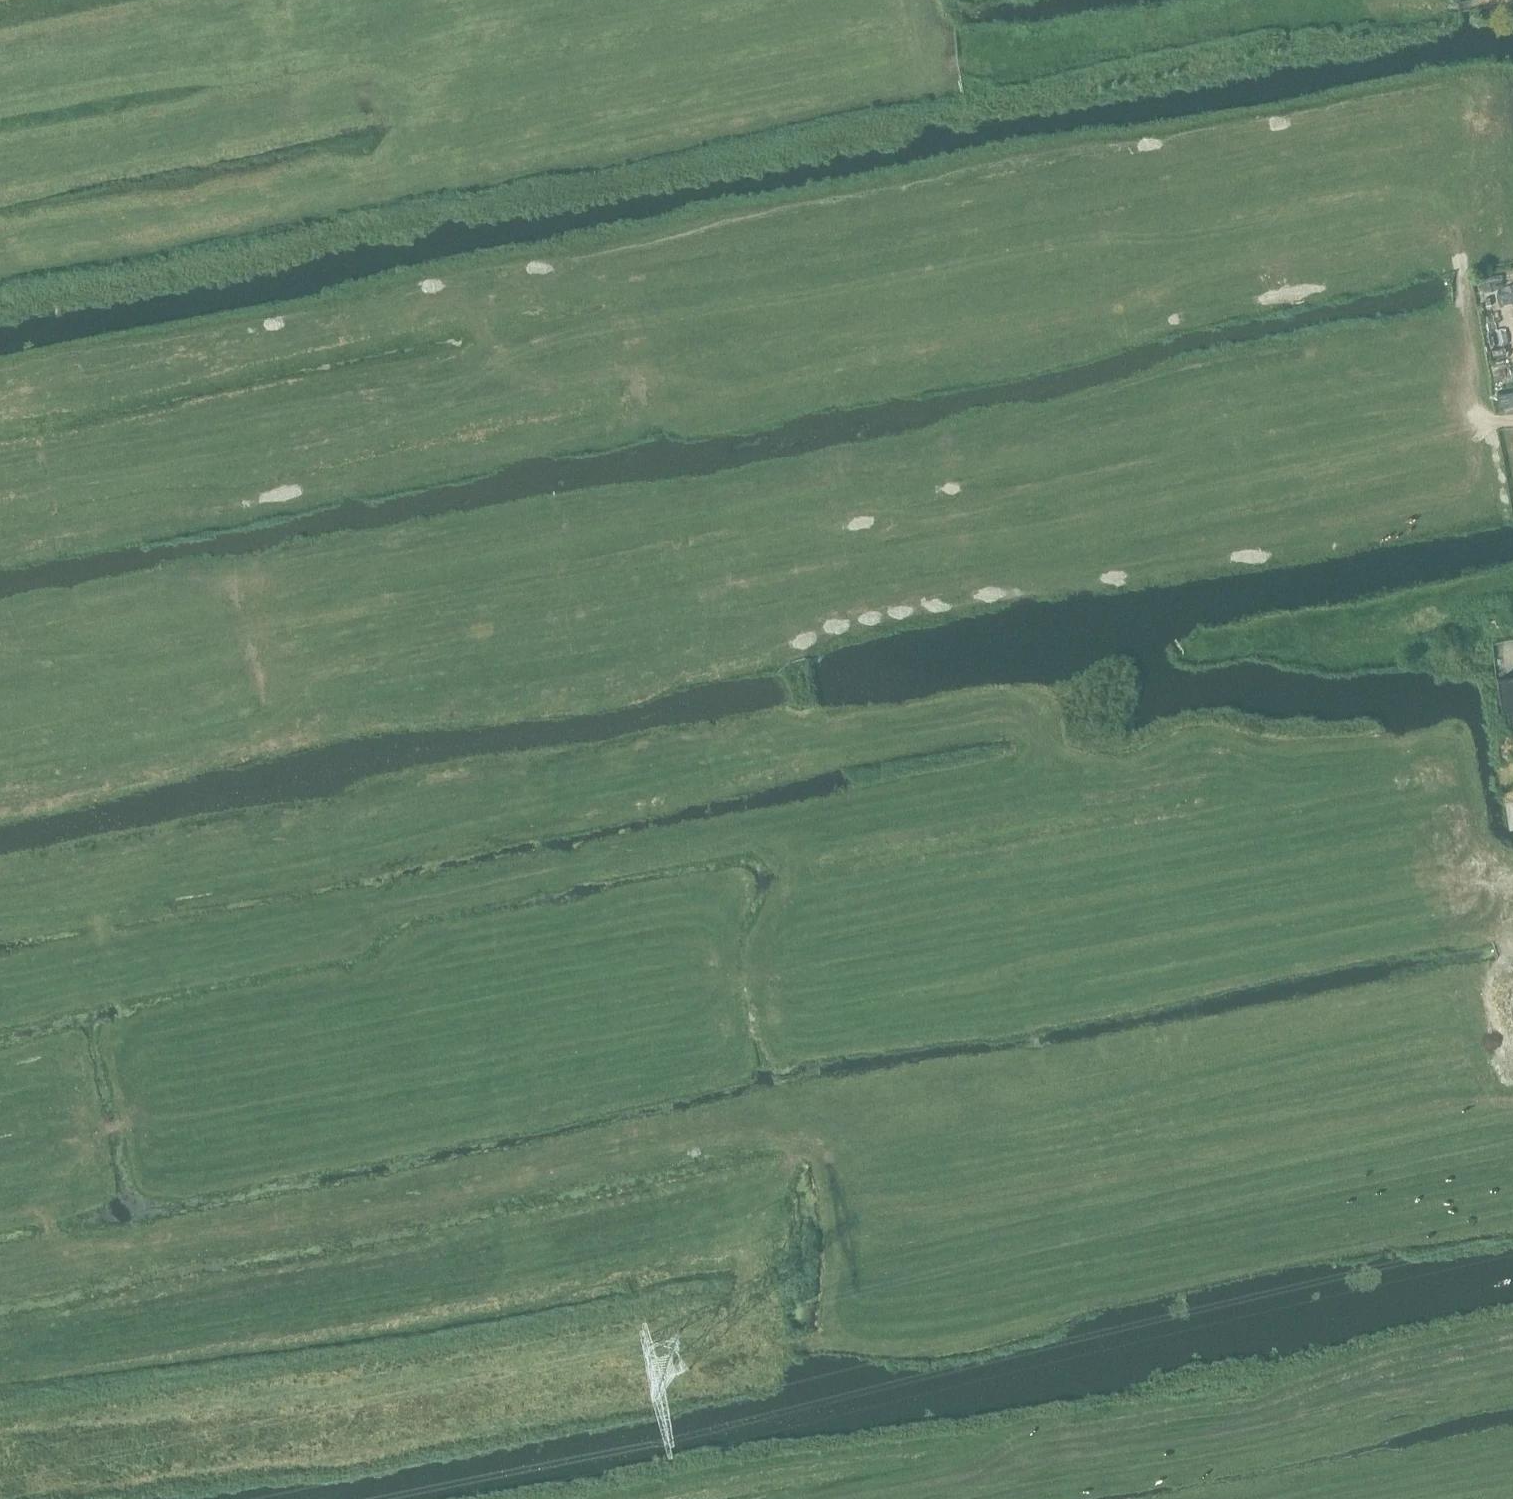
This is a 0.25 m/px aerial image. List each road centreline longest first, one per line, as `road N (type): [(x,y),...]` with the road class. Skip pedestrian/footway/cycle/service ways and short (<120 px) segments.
road 1 (track): [(1427,440),(1486,424),(1456,251)]

